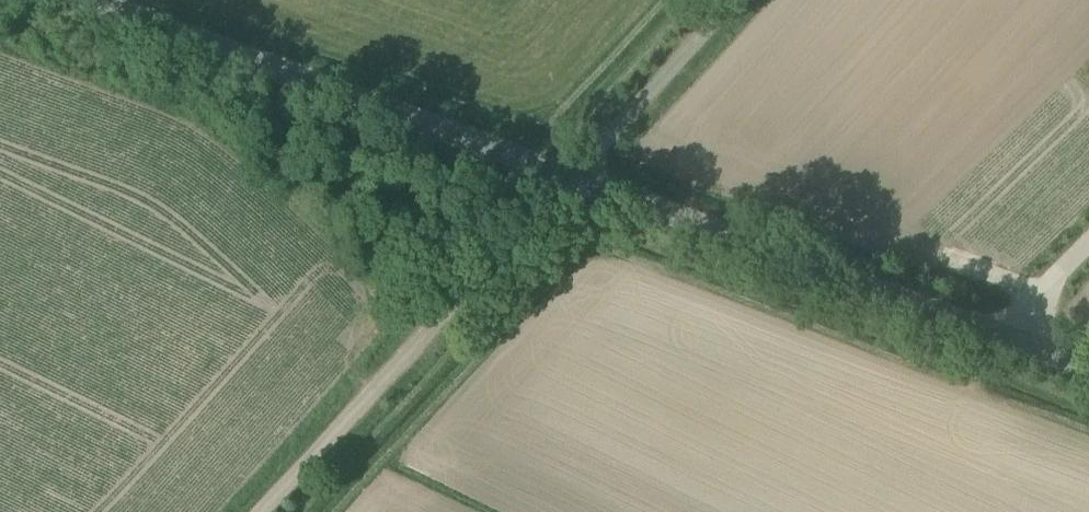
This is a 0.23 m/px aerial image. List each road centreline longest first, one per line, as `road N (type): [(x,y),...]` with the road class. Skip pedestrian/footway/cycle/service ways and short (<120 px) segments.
road 1 (unclassified): [(1088,368),(571,178)]
road 2 (unclassified): [(571,178),(82,0)]
road 3 (unclassified): [(263,511),(571,178)]
road 4 (unclassified): [(571,178),(735,0)]

